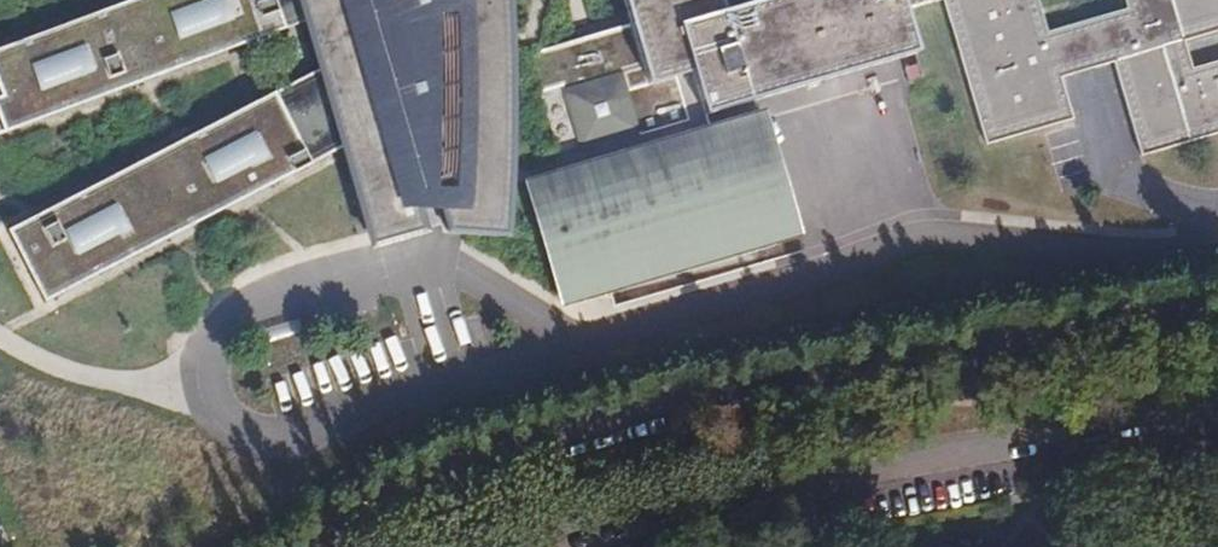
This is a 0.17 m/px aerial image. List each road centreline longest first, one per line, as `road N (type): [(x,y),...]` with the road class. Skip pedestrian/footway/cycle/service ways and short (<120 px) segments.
road 1 (residential): [(1217,313),(1146,319),(561,437),(436,485),(325,546)]
road 2 (residential): [(550,546),(741,493),(1118,424),(1217,417)]

